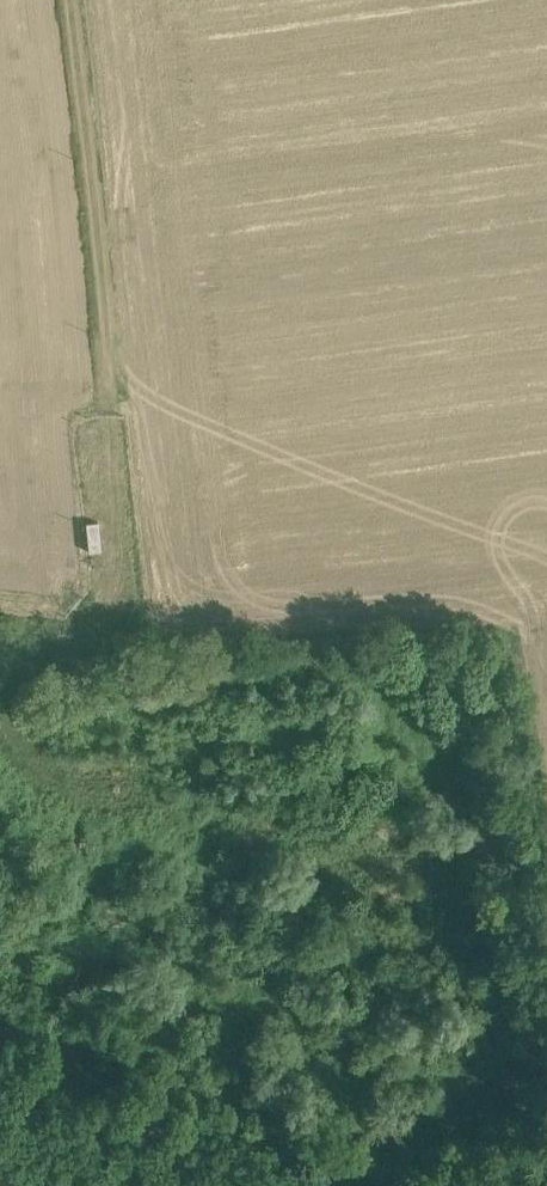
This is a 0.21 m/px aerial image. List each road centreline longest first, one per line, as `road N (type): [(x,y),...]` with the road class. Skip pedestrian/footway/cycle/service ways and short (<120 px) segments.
road 1 (track): [(66,0),(108,341)]

